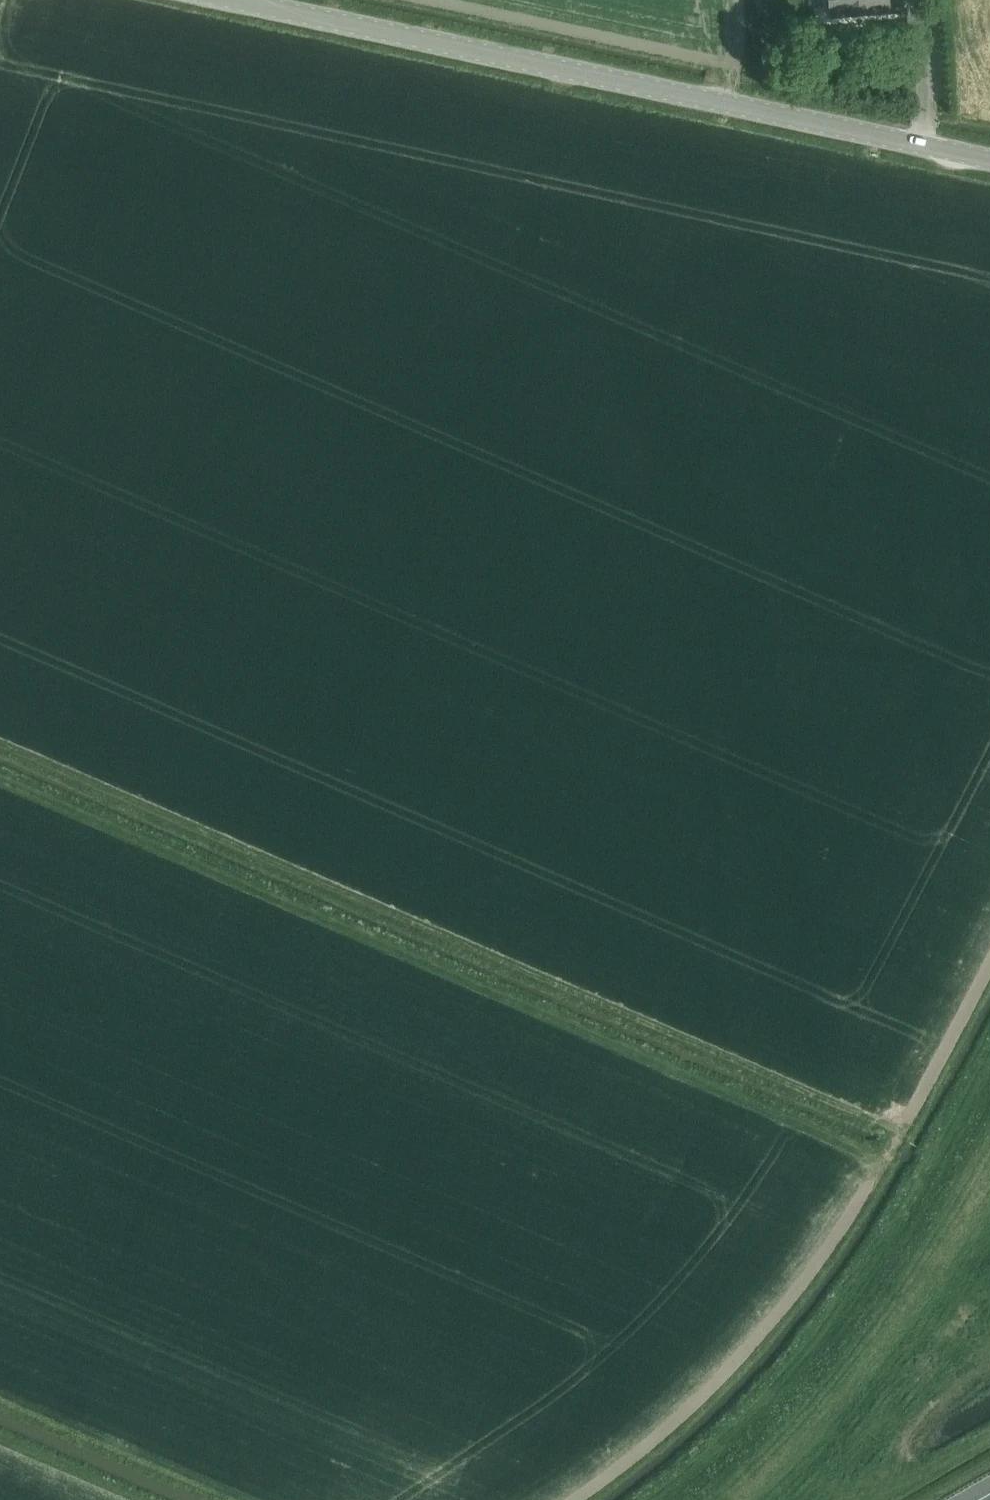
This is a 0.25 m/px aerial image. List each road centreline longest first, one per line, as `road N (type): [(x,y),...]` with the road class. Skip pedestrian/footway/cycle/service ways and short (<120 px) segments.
road 1 (unclassified): [(989,161),(231,0)]
road 2 (track): [(138,1499),(0,1441)]

